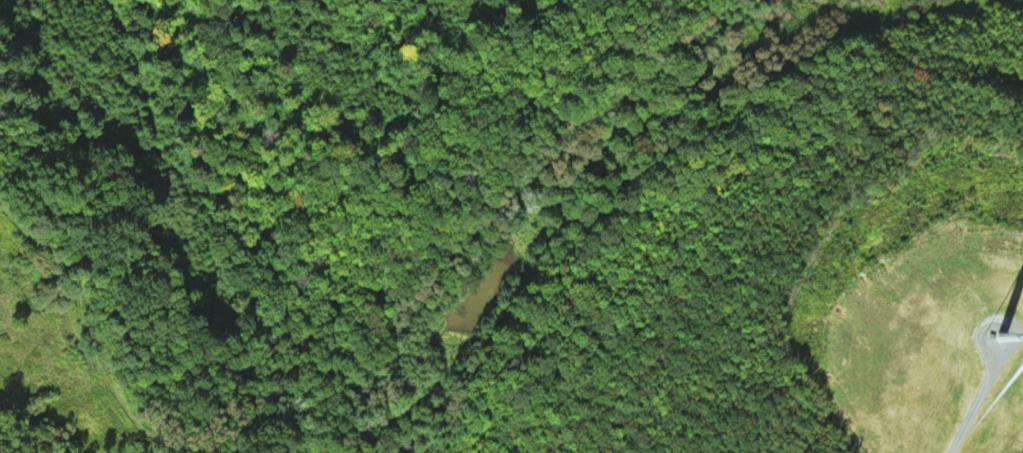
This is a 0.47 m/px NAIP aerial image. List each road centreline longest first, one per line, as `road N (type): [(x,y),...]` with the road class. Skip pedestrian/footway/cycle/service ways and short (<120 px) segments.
road 1 (residential): [(0,219),(59,326),(146,407),(200,440),(335,429),(437,380),(626,136),(756,17),(788,0)]

